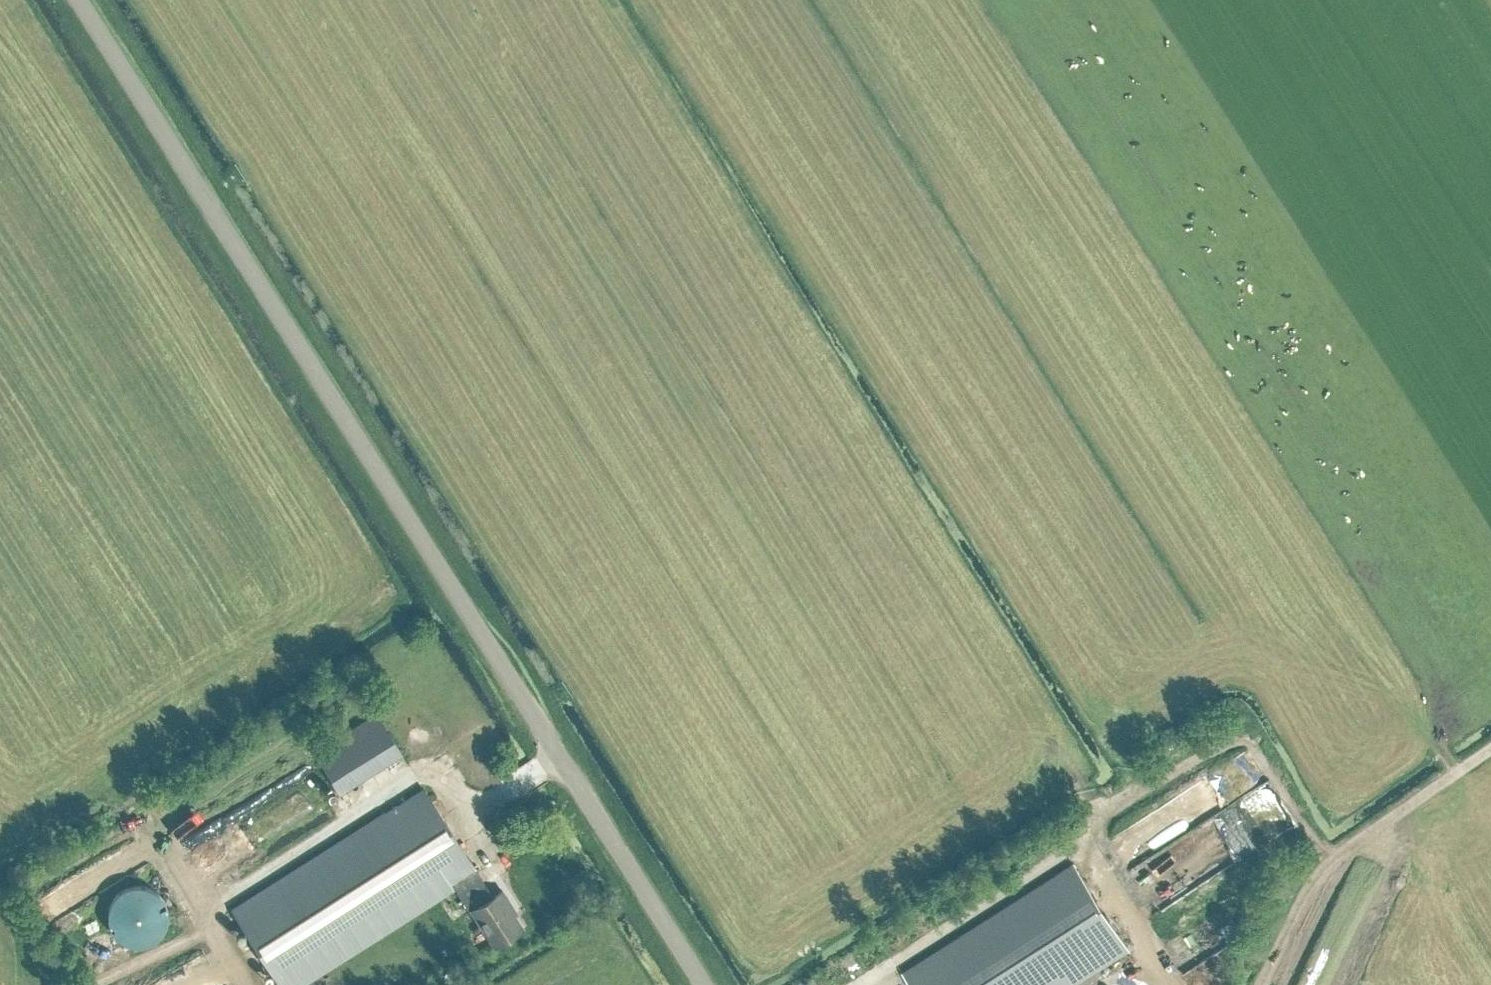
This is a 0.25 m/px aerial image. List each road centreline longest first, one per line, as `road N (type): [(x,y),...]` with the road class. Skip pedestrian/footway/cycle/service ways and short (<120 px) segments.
road 1 (unclassified): [(704,984),(78,0)]

